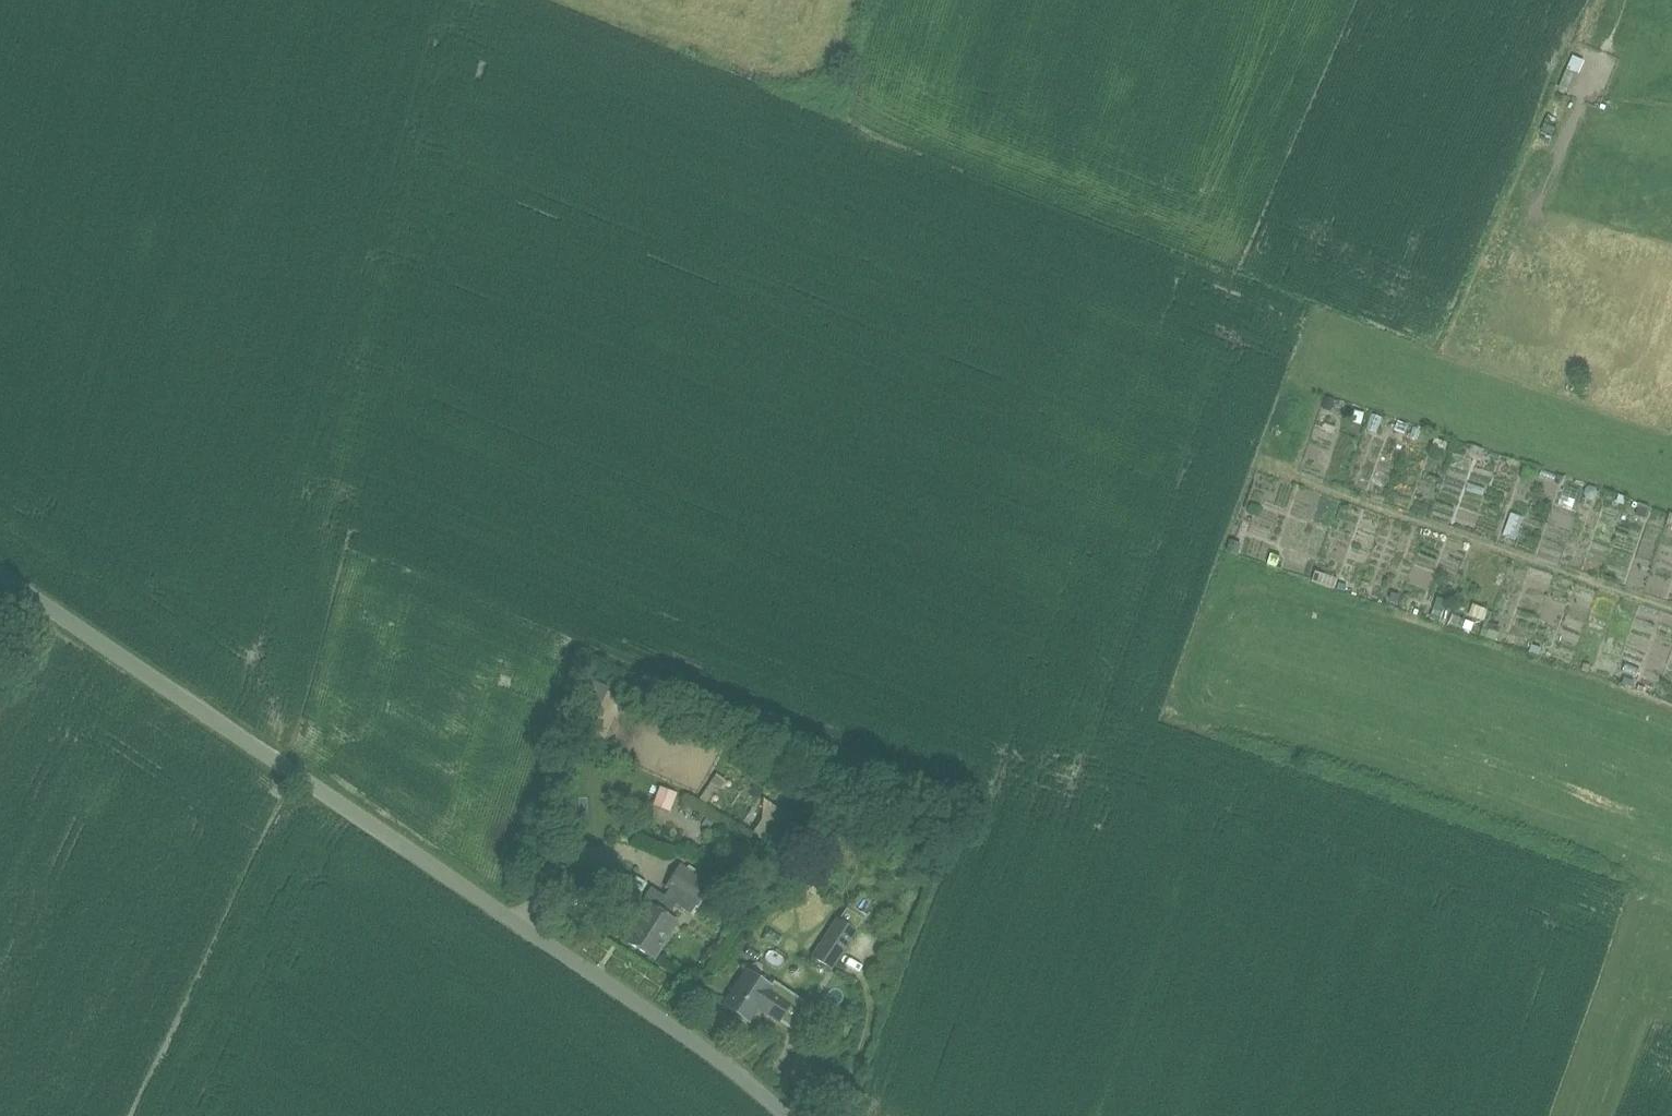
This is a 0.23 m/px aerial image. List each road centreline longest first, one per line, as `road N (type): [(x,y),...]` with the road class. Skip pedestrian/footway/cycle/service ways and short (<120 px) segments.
road 1 (unclassified): [(789,1115),(712,1053),(0,575)]

